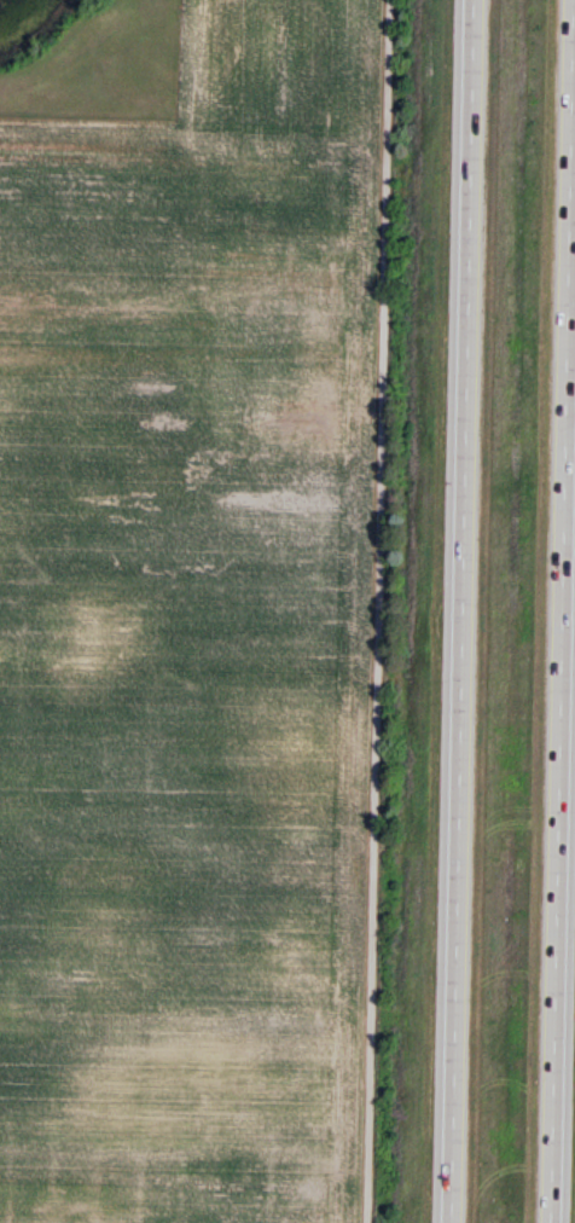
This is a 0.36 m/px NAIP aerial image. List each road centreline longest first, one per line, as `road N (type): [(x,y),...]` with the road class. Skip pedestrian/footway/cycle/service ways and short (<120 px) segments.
road 1 (motorway): [(472,0),(449,1222)]
road 2 (motorway): [(557,1222),(574,63)]

